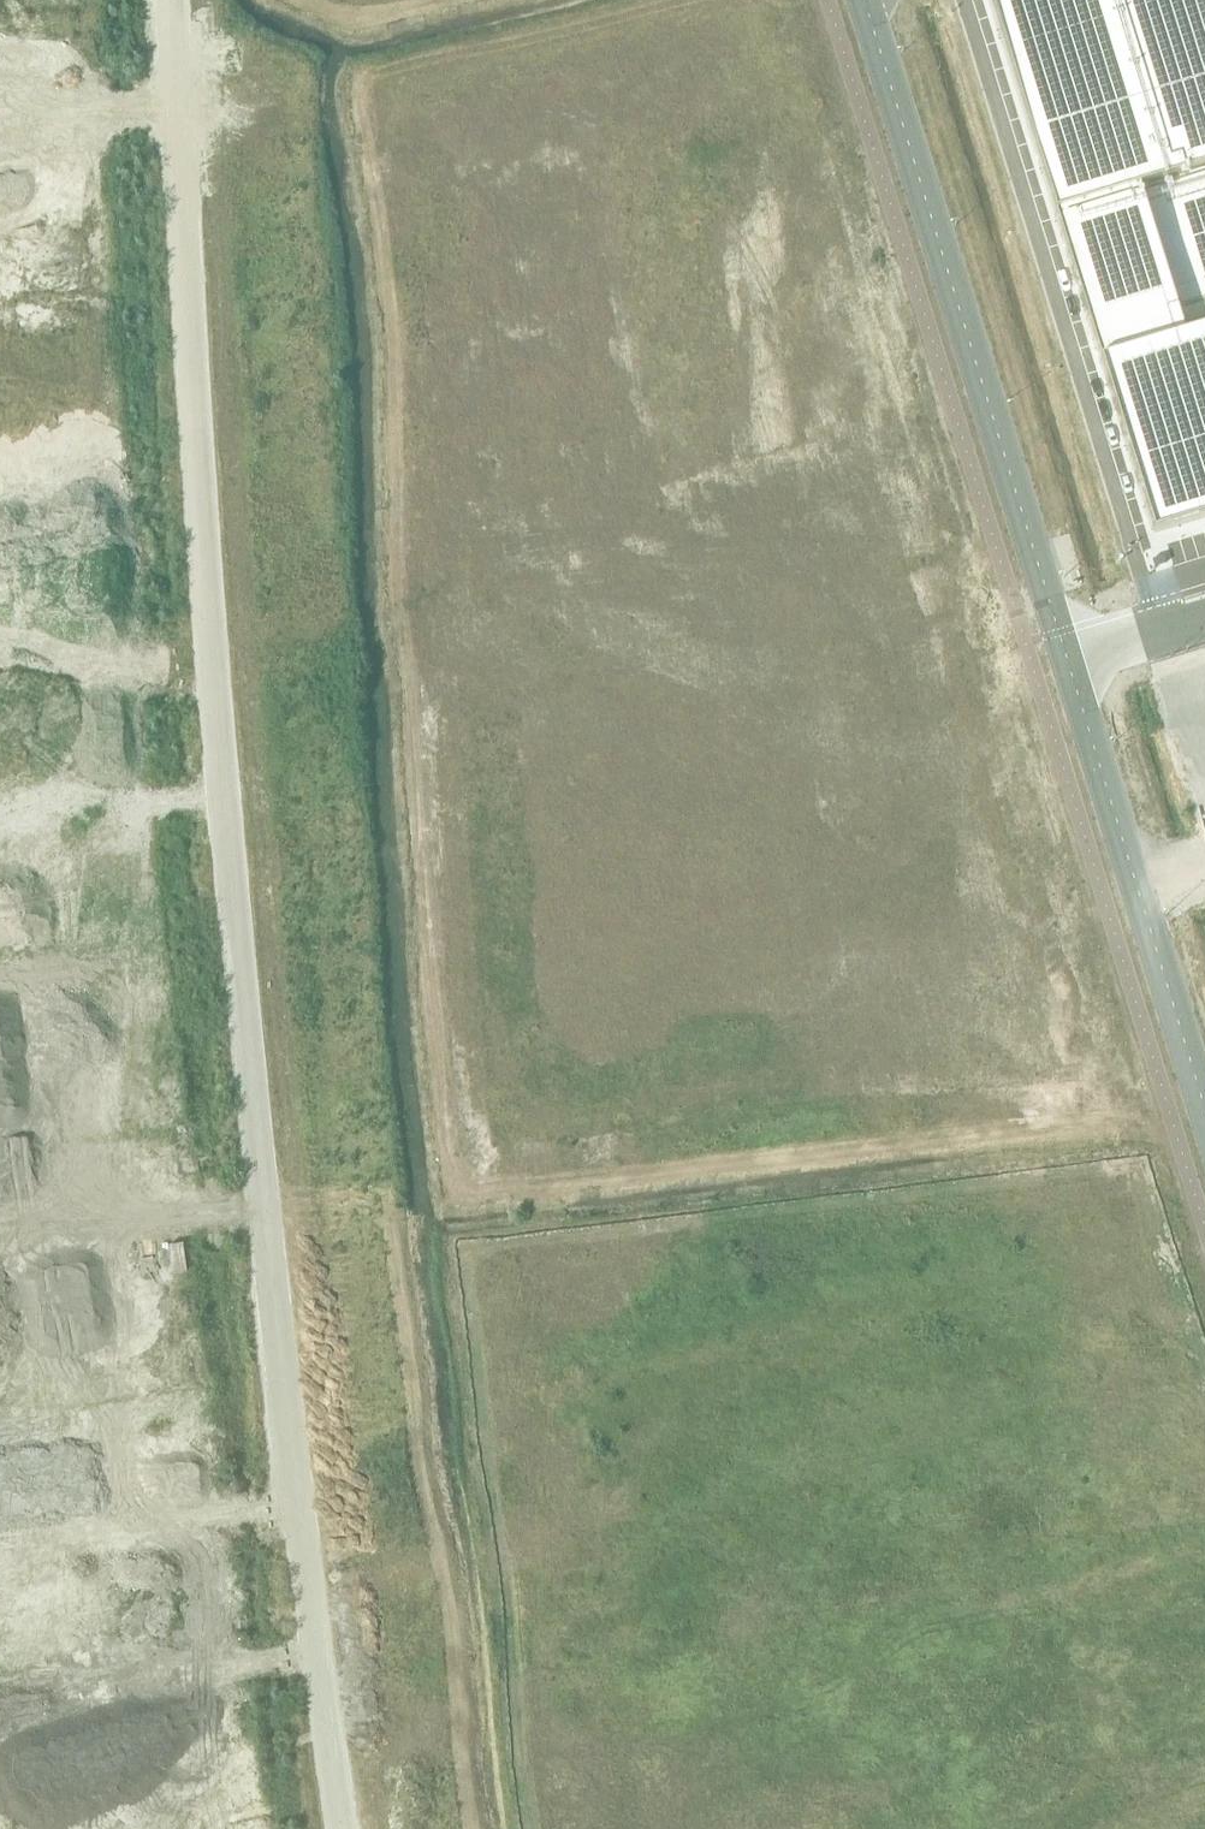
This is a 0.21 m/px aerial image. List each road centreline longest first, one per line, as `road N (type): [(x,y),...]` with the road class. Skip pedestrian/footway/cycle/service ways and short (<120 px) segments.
road 1 (unclassified): [(341,1828),(267,1241),(221,765),(174,0)]
road 2 (unclassified): [(870,0),(1204,1090)]

